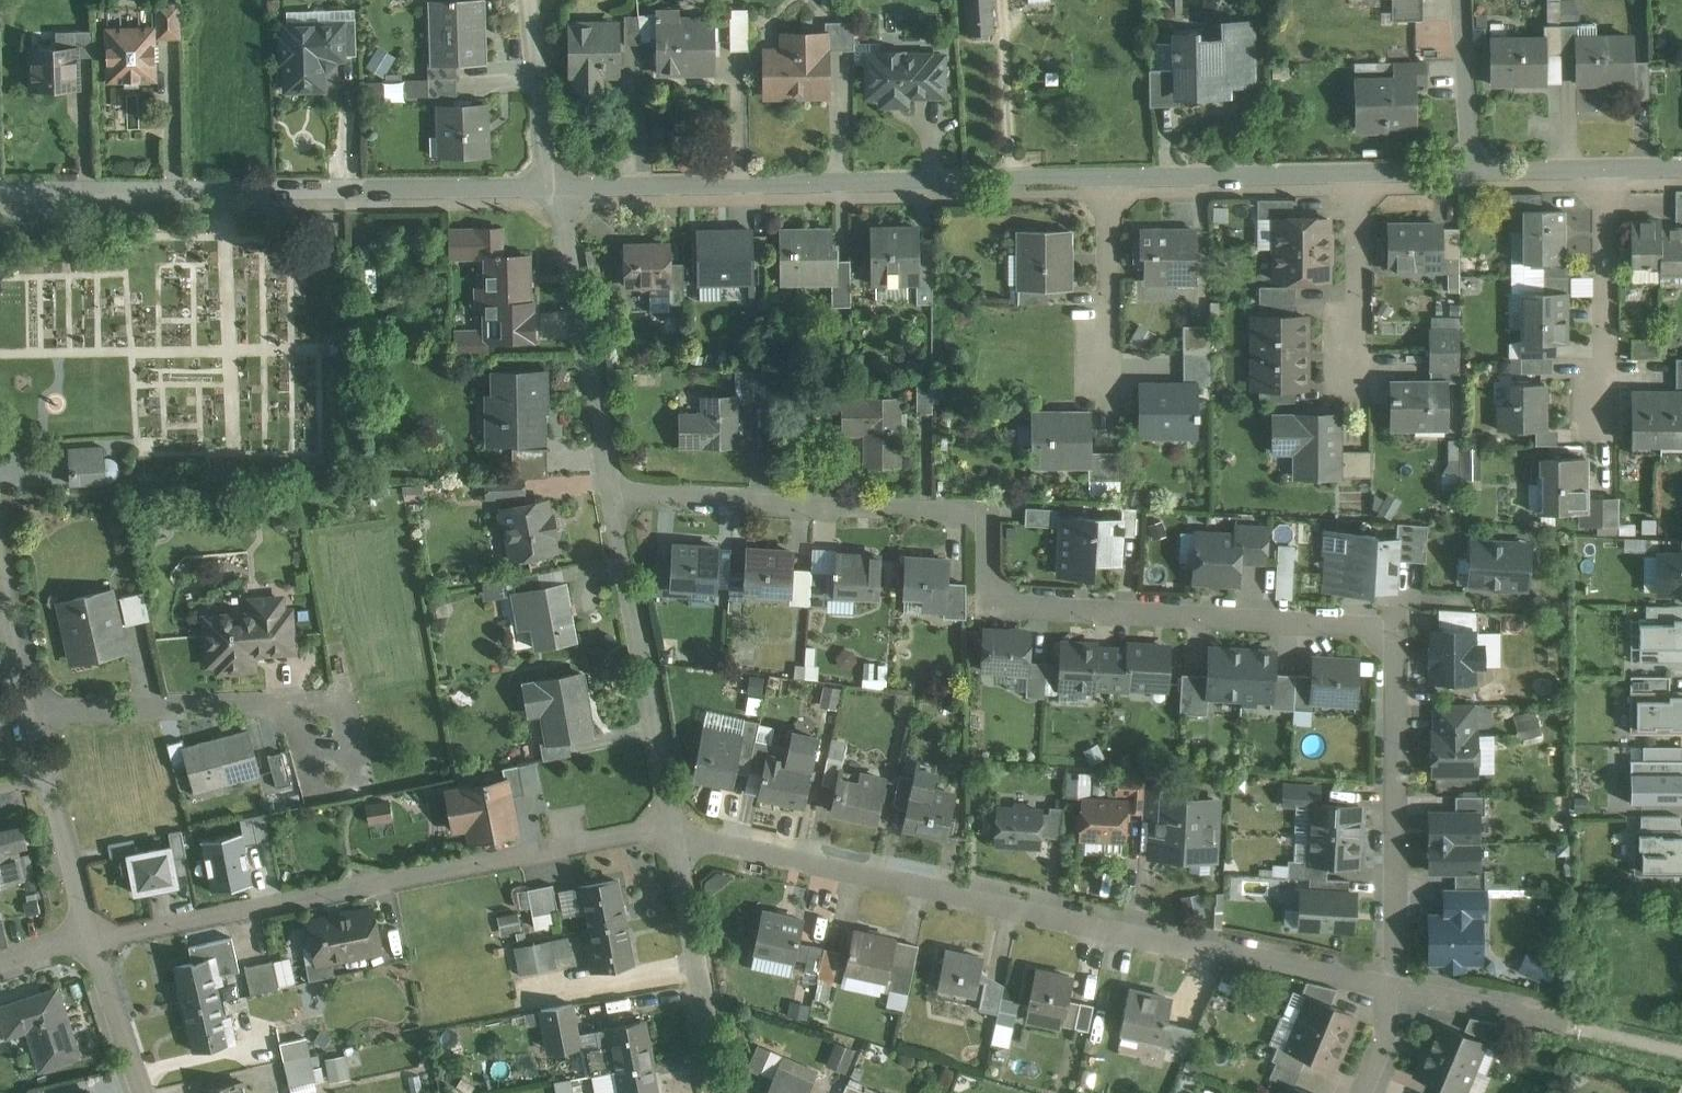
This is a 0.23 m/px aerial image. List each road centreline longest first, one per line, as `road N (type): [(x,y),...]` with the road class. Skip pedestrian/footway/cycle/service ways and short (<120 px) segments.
road 1 (residential): [(616,499),(1002,510),(1002,598),(1391,620),(1394,983)]
road 2 (residential): [(679,827),(1394,983)]
road 3 (residential): [(92,941),(679,827)]
road 4 (residential): [(1111,182),(551,192)]
road 5 (residential): [(551,192),(114,198),(0,190)]
road 6 (residential): [(616,499),(679,827)]
road 7 (residential): [(551,192),(616,499)]
road 8 (residential): [(34,709),(331,707)]
road 9 (residential): [(679,827),(720,1092)]
road 10 (residential): [(1609,167),(1357,172)]
road 11 (residential): [(1609,167),(1605,414)]
road 12 (residential): [(1357,172),(1111,182)]
road 13 (residential): [(34,709),(92,941)]
road 14 (residential): [(1357,172),(1358,391)]
road 15 (residential): [(1111,182),(1110,394)]
road 16 (residential): [(530,0),(551,192)]
road 17 (residential): [(1394,983),(1566,1019)]
road 18 (track): [(1462,0),(1474,170)]
road 19 (residential): [(92,941),(141,1092)]
road 20 (residential): [(0,563),(34,709)]

